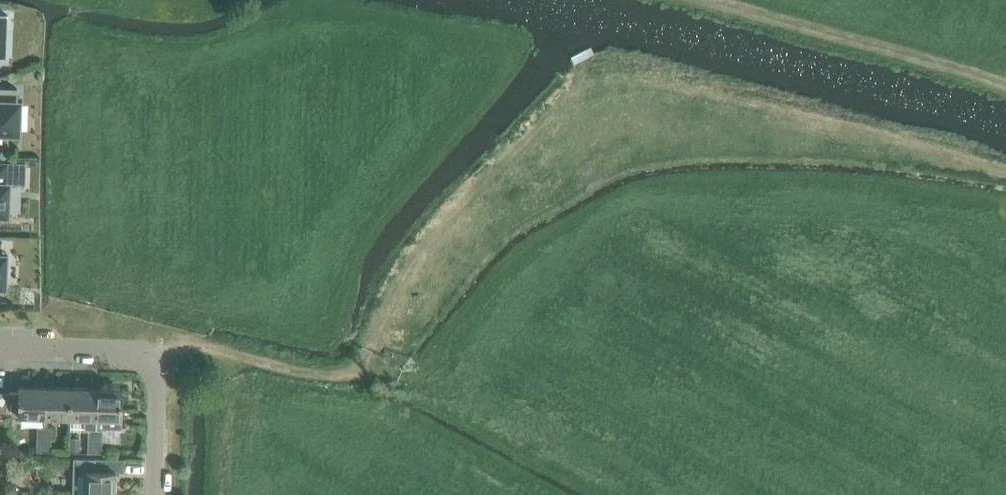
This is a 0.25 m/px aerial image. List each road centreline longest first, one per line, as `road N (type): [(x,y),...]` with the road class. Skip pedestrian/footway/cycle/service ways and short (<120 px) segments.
road 1 (track): [(1005,182),(906,162),(722,148),(632,167),(548,200),(484,239),(375,353),(339,374)]
road 2 (track): [(1005,93),(707,0)]
road 3 (track): [(393,380),(235,358)]
road 4 (residential): [(0,353),(157,358)]
road 5 (residential): [(154,494),(157,358)]

